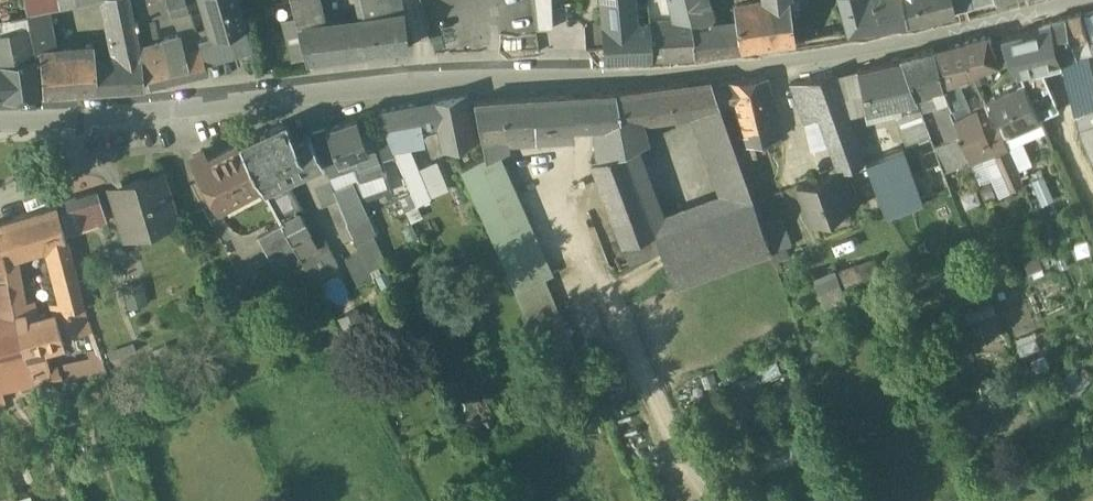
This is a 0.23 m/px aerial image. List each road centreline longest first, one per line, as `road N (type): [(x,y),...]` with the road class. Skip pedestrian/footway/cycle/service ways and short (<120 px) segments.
road 1 (secondary): [(1071,0),(803,58),(72,117)]
road 2 (residential): [(72,117),(53,177),(0,213)]

